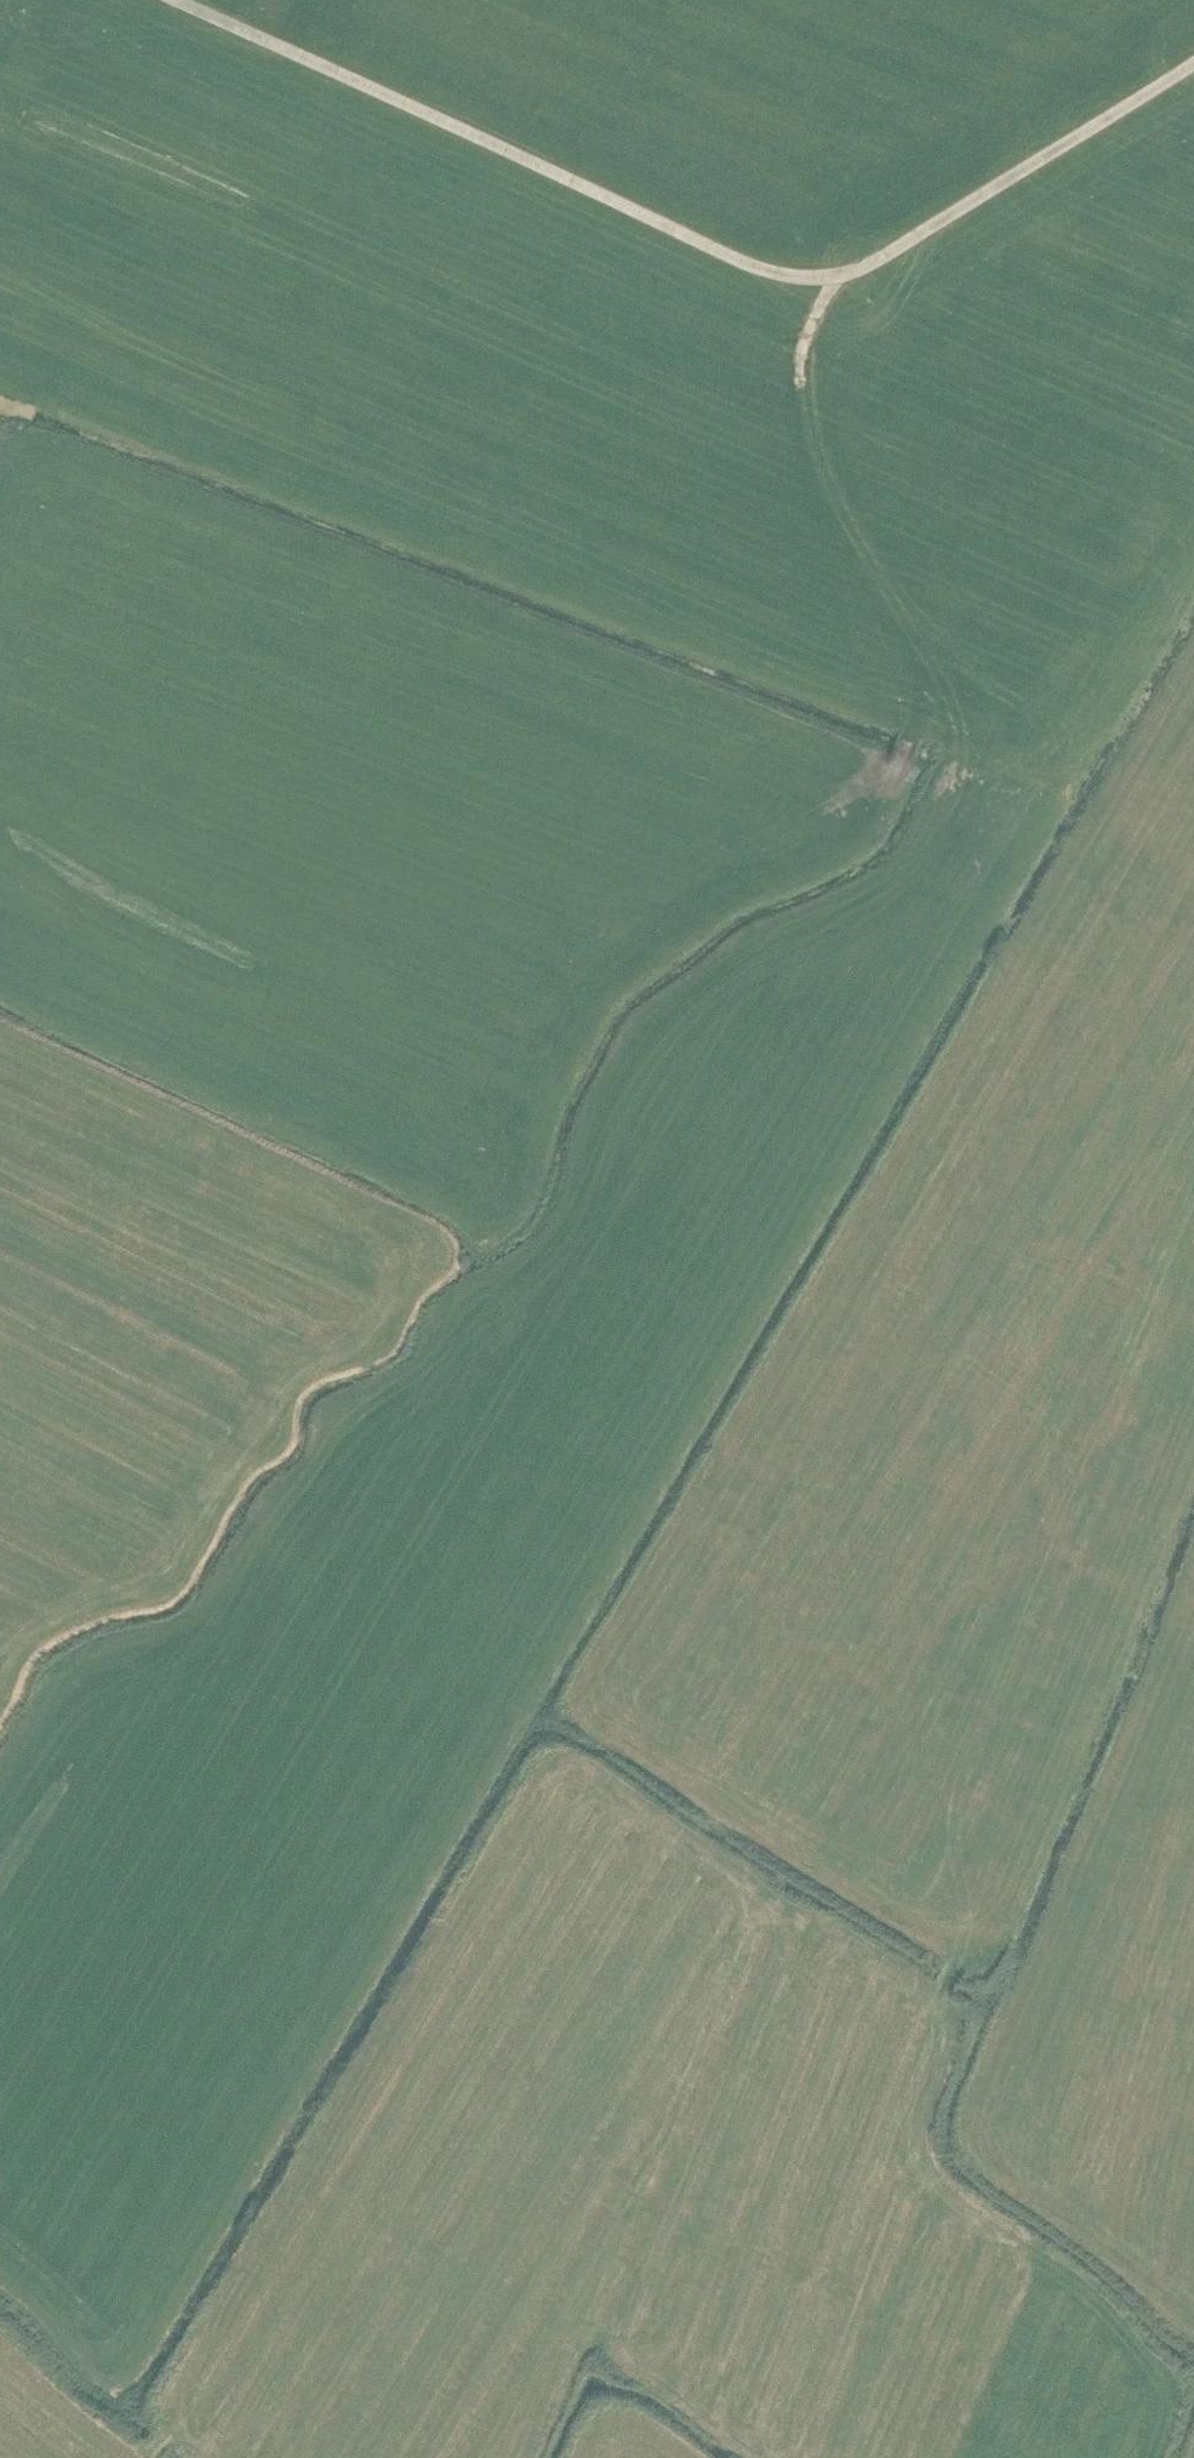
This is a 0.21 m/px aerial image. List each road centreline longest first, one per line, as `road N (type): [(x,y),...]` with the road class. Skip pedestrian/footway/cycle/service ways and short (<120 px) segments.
road 1 (unclassified): [(183,0),(703,240),(782,270),(816,274),(864,265),(1193,52)]

